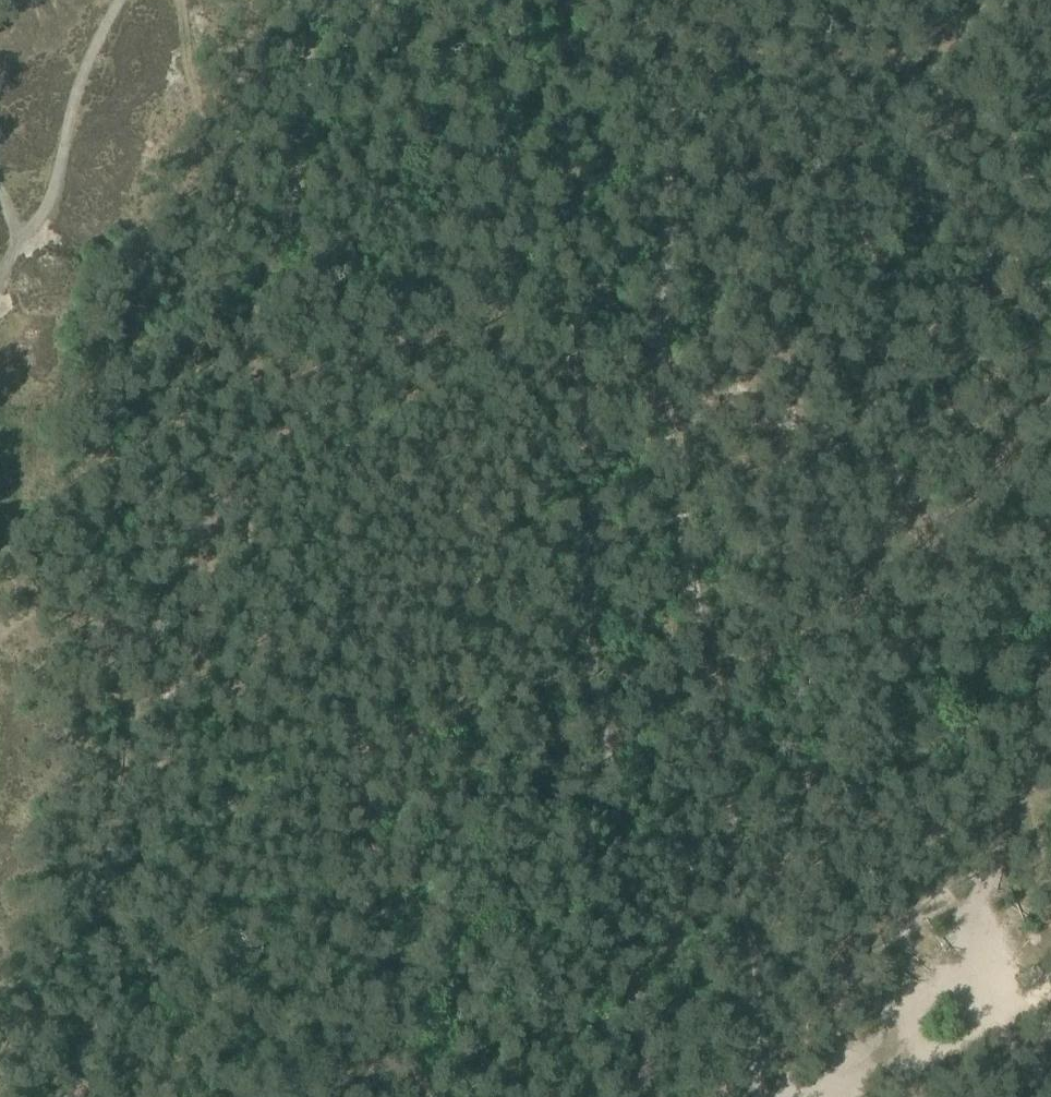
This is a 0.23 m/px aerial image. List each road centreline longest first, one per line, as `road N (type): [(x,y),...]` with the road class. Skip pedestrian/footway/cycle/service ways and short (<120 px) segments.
road 1 (track): [(640,1096),(575,629),(561,350),(569,284),(567,0)]
road 2 (track): [(421,1096),(274,375)]

